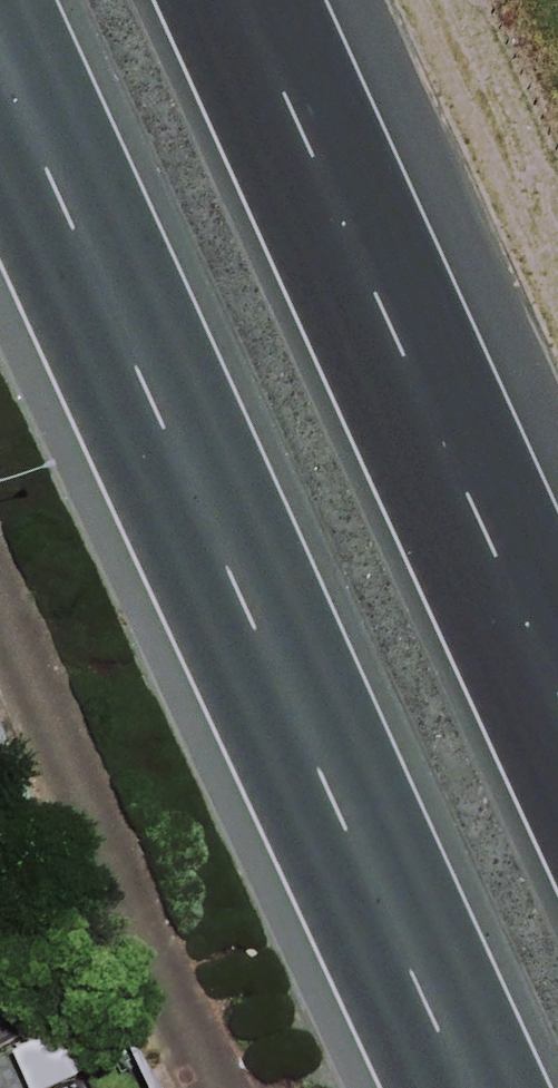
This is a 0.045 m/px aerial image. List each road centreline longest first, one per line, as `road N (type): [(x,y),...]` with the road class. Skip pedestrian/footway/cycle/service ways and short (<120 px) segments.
road 1 (trunk): [(466,1087),(0,74)]
road 2 (trunk): [(246,0),(557,682)]

